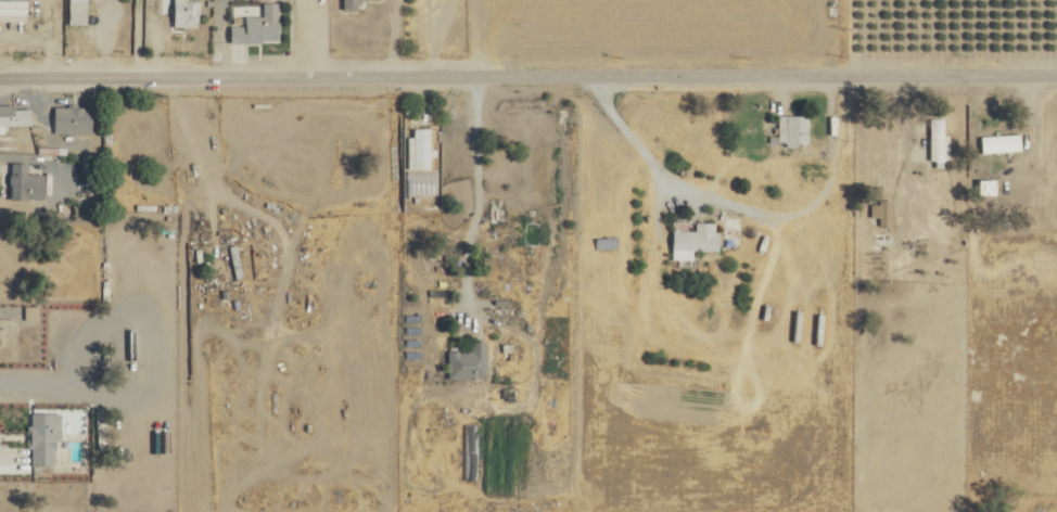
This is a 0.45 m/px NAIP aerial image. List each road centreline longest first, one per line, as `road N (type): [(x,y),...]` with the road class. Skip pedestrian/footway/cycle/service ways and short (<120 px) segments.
road 1 (residential): [(1056,65),(0,83)]

